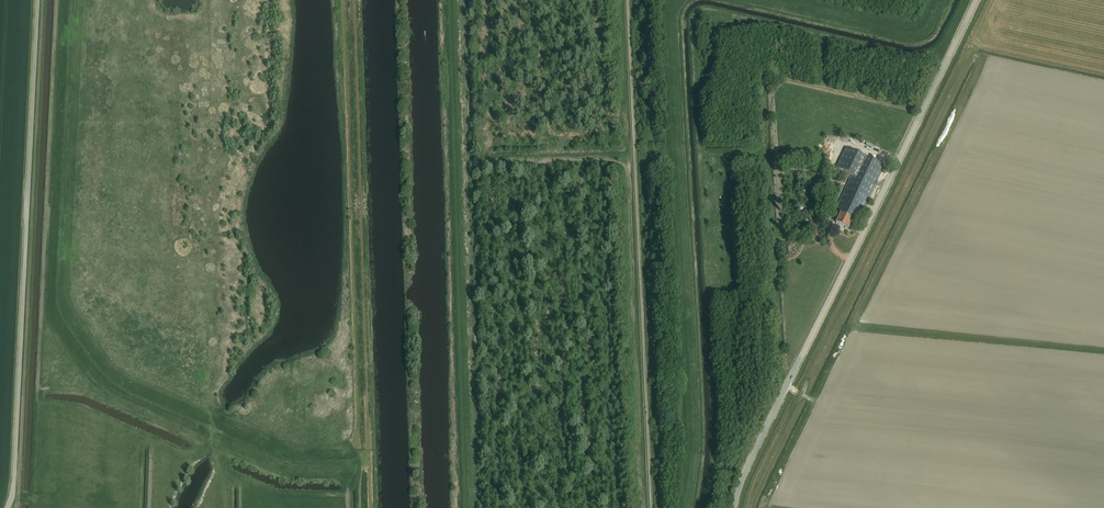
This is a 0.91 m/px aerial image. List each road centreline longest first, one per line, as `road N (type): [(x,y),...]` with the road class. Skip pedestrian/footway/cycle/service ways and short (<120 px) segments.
road 1 (tertiary): [(734,507),(977,0)]

